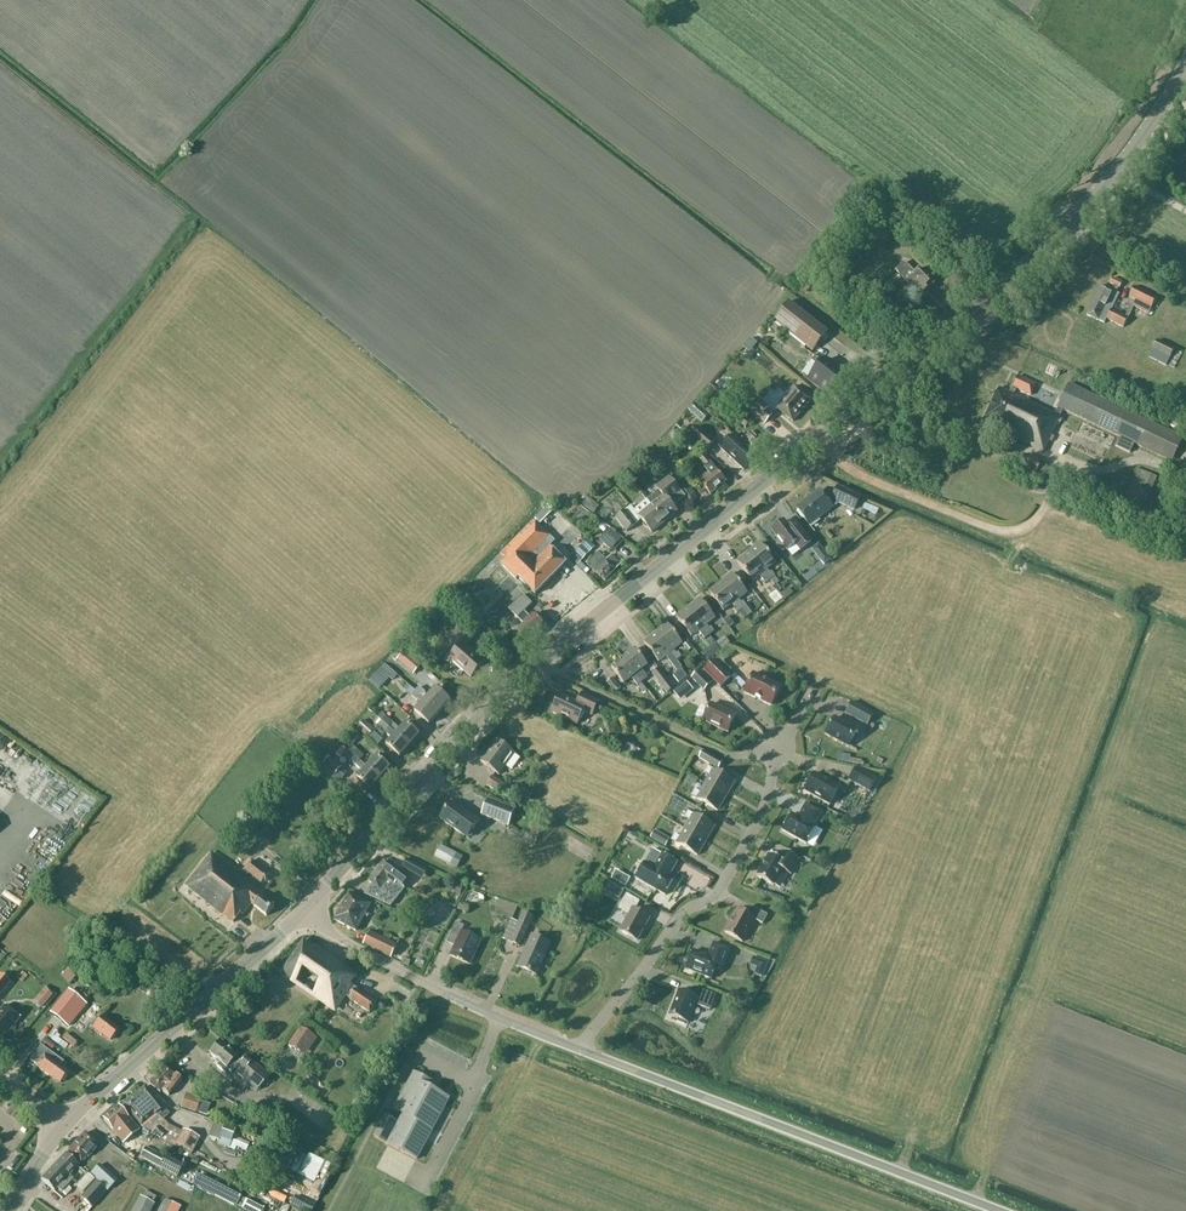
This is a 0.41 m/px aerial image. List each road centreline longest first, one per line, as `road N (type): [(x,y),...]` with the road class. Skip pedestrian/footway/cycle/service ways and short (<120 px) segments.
road 1 (tertiary): [(306,908),(512,688),(1037,257),(1140,140),(1185,66)]
road 2 (unclassified): [(999,1210),(582,1050)]
road 3 (residential): [(582,1050),(682,914),(720,889),(765,804),(777,748),(813,691)]
road 4 (tertiary): [(59,1128),(306,908)]
road 5 (unclassified): [(582,1050),(387,964),(342,940),(306,908)]

